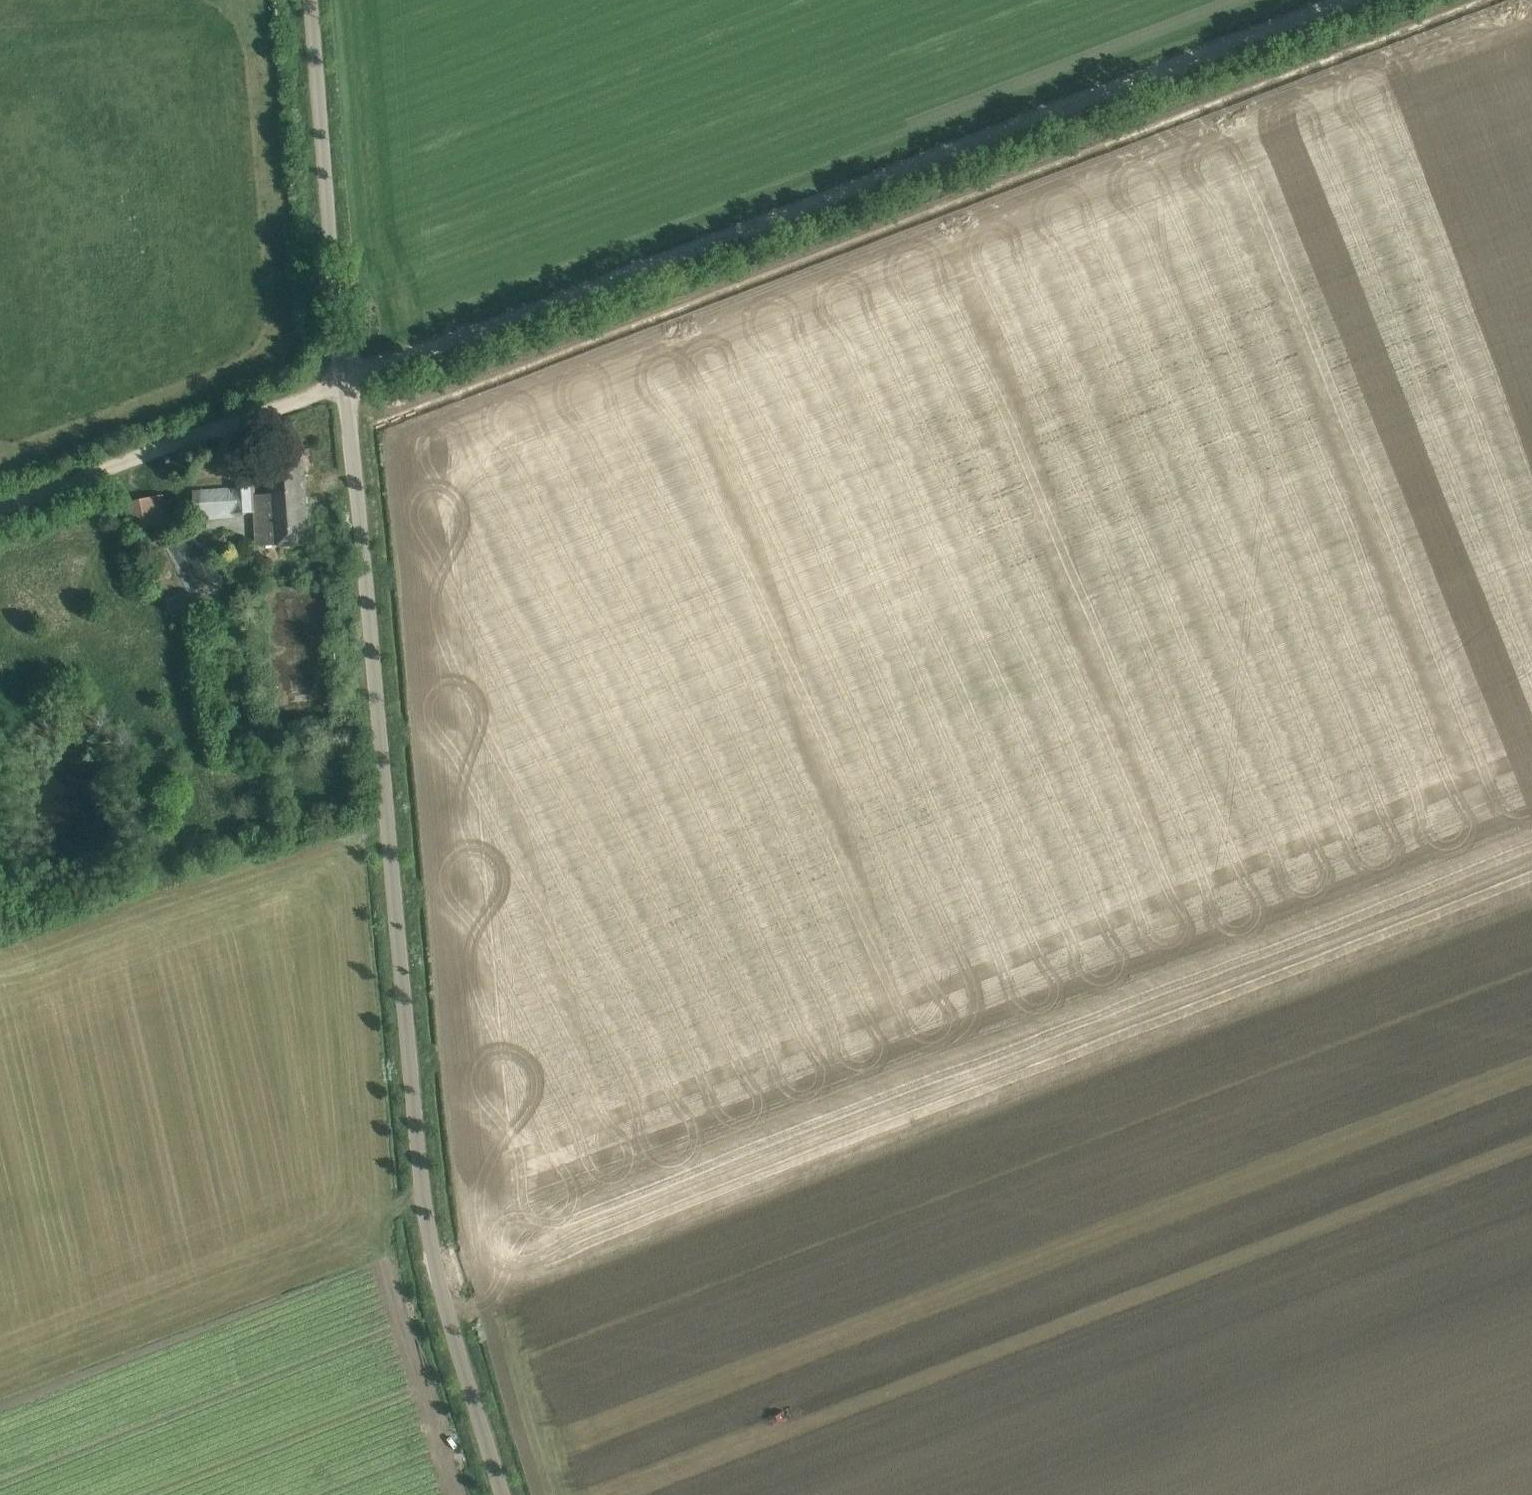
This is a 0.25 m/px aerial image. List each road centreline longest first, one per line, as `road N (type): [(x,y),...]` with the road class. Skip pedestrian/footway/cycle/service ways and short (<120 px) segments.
road 1 (unclassified): [(503,1494),(423,1198),(310,0)]
road 2 (track): [(1352,0),(0,510)]

